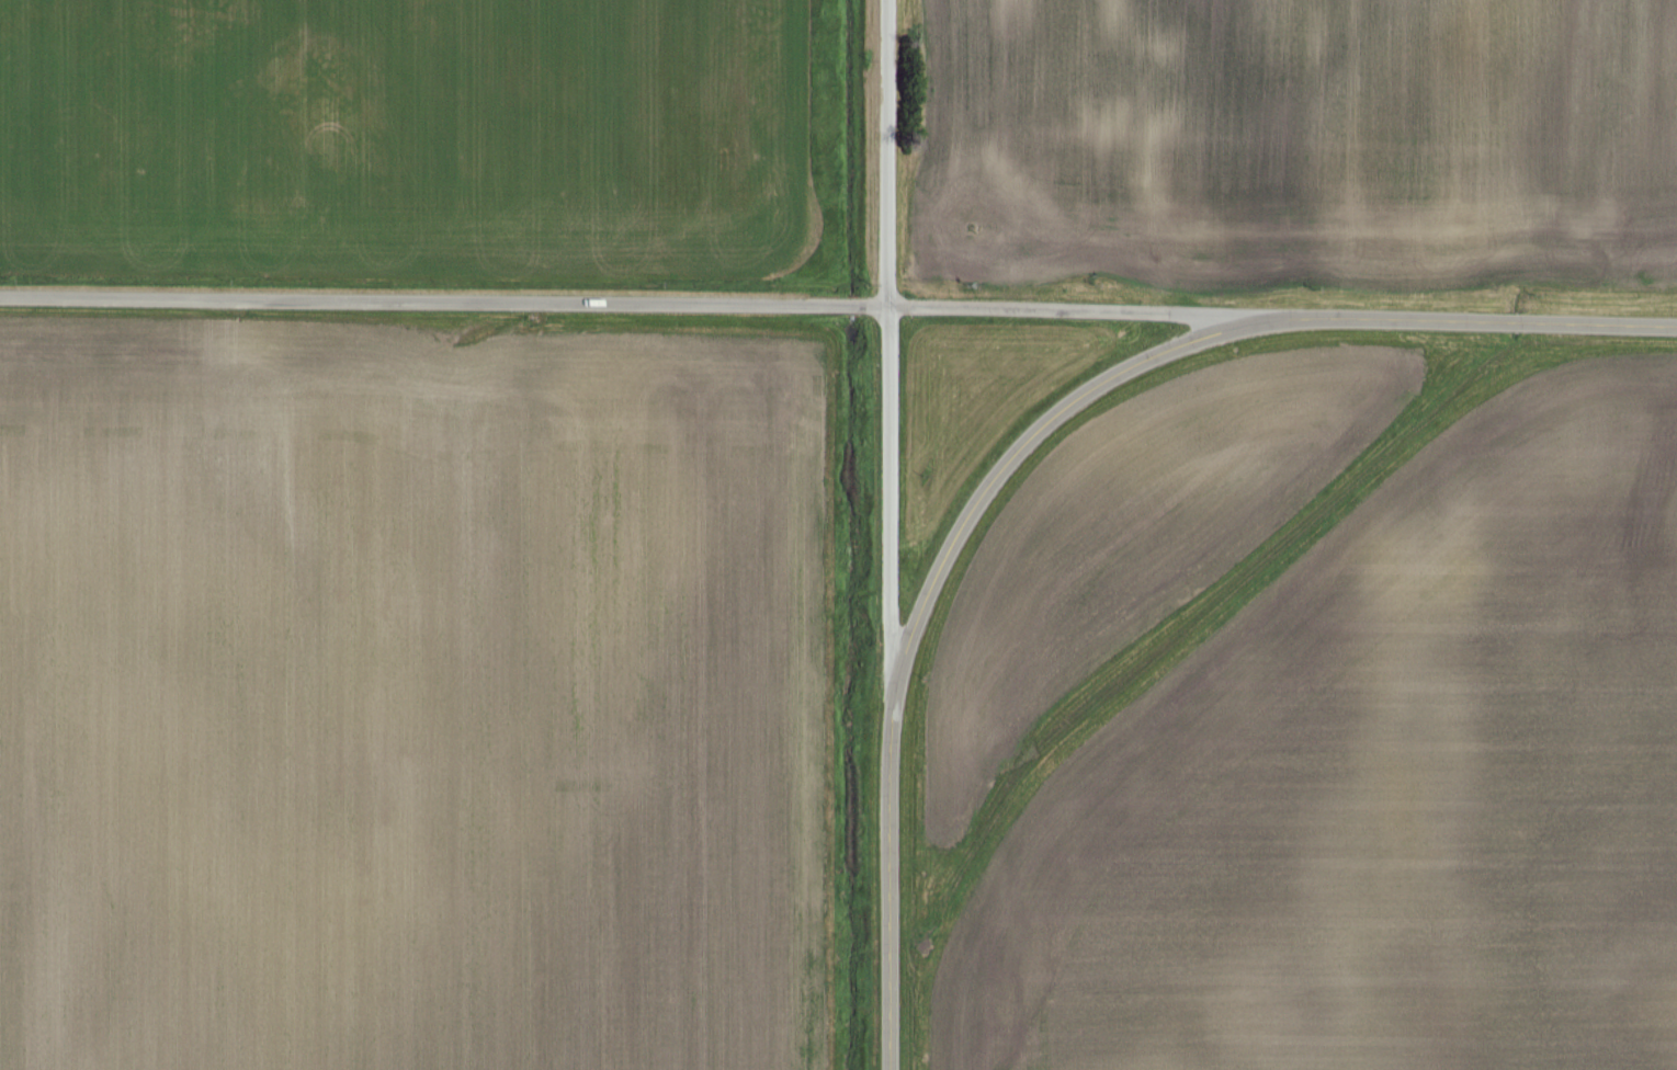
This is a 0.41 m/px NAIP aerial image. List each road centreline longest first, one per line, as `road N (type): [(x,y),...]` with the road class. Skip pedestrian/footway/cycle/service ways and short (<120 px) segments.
road 1 (residential): [(1244,327),(1201,317),(886,309),(0,298)]
road 2 (secondary): [(894,680),(940,564),(1008,458),(1058,411),(1168,350),(1244,327),(1336,319),(1676,328)]
road 3 (secondary): [(888,1069),(894,680)]
road 4 (residential): [(894,680),(886,309)]
road 5 (residential): [(886,309),(887,0)]

